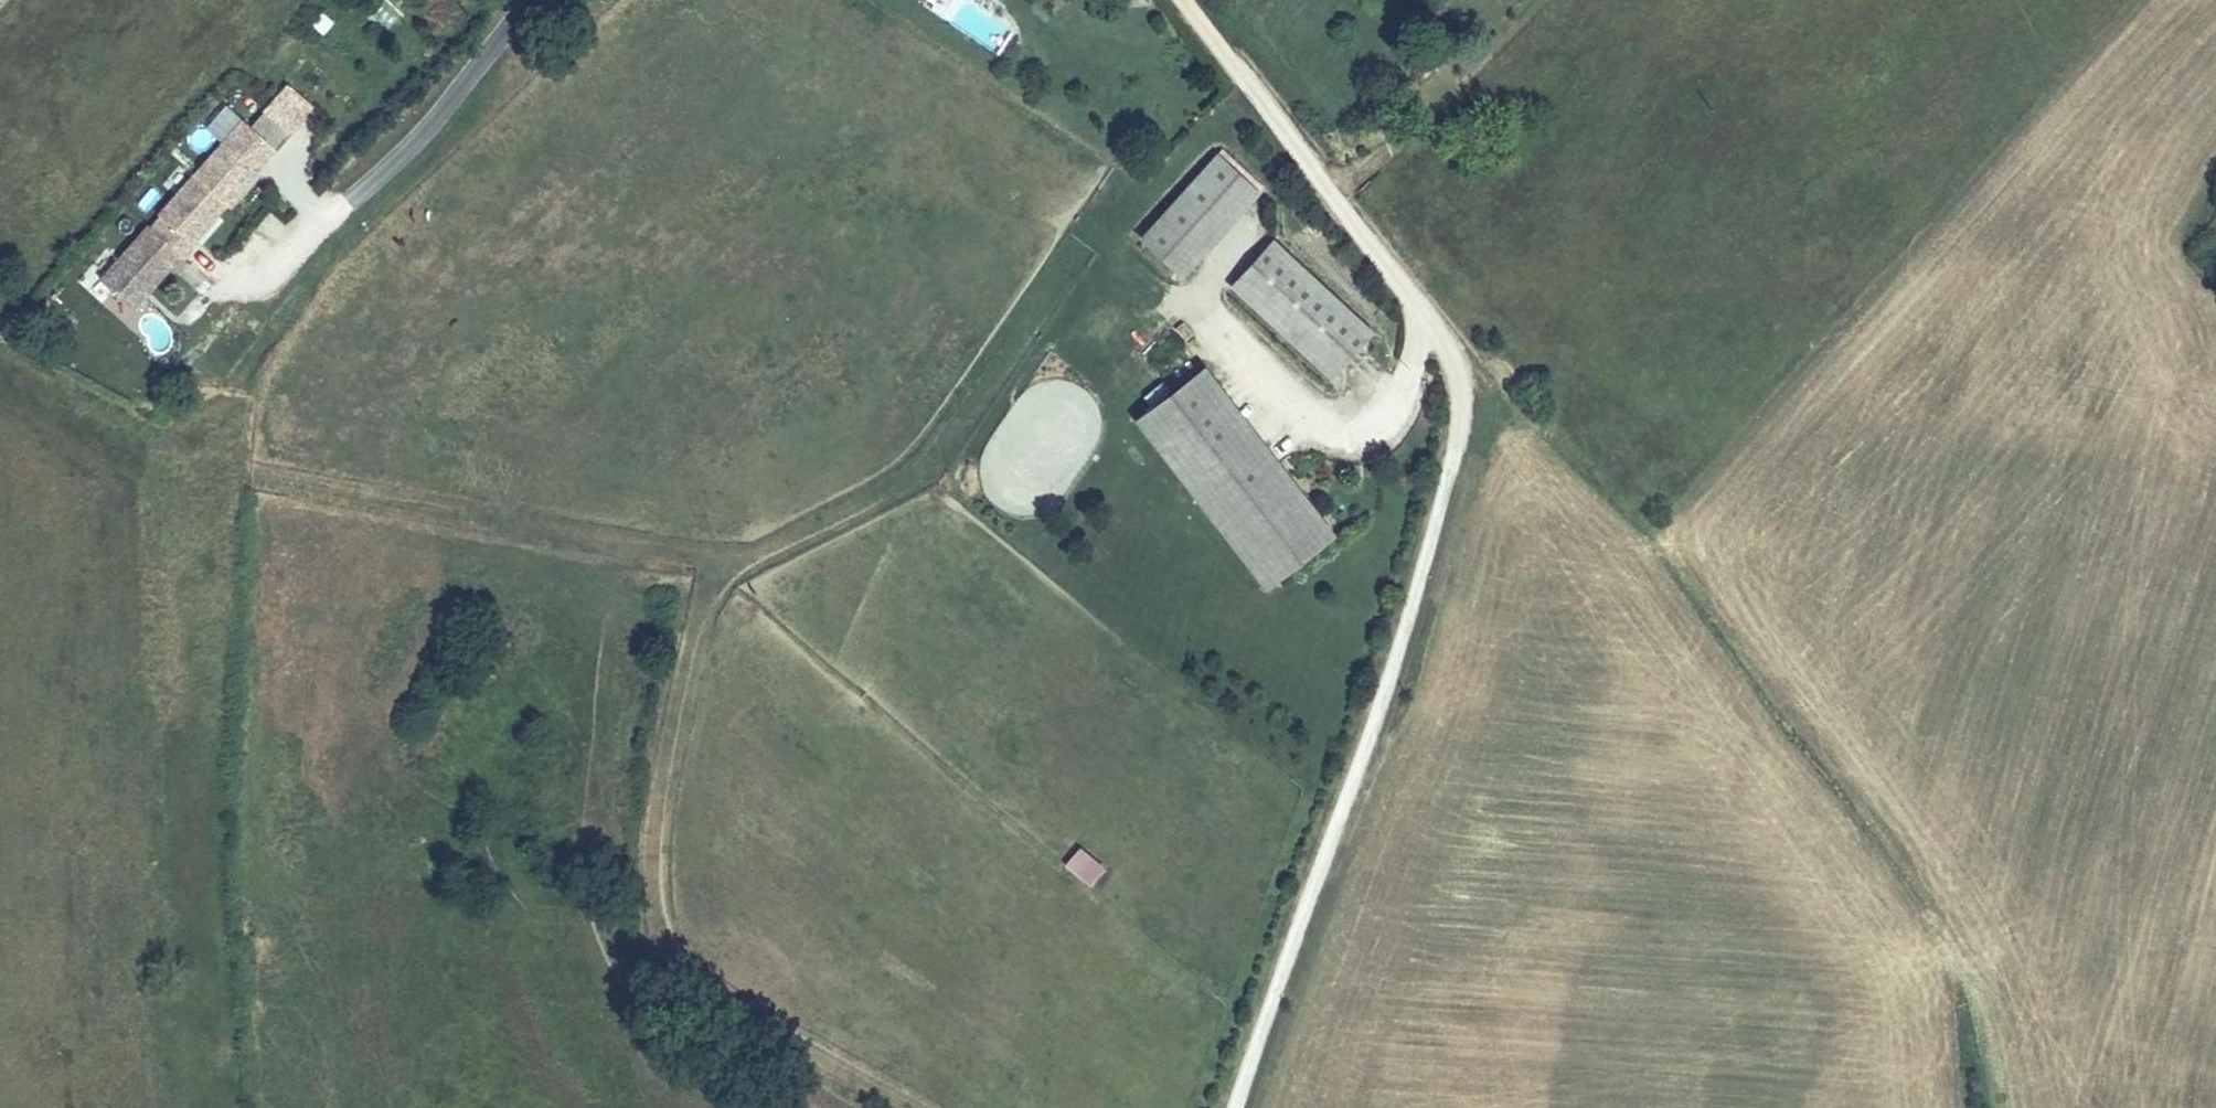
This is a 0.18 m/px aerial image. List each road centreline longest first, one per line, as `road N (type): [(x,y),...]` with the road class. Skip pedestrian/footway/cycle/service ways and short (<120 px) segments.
road 1 (unclassified): [(1240,1107),(1414,603),(1459,422),(1447,346),(1184,0)]
road 2 (track): [(1447,346),(1560,429),(1672,539),(1920,902),(2004,1107)]

